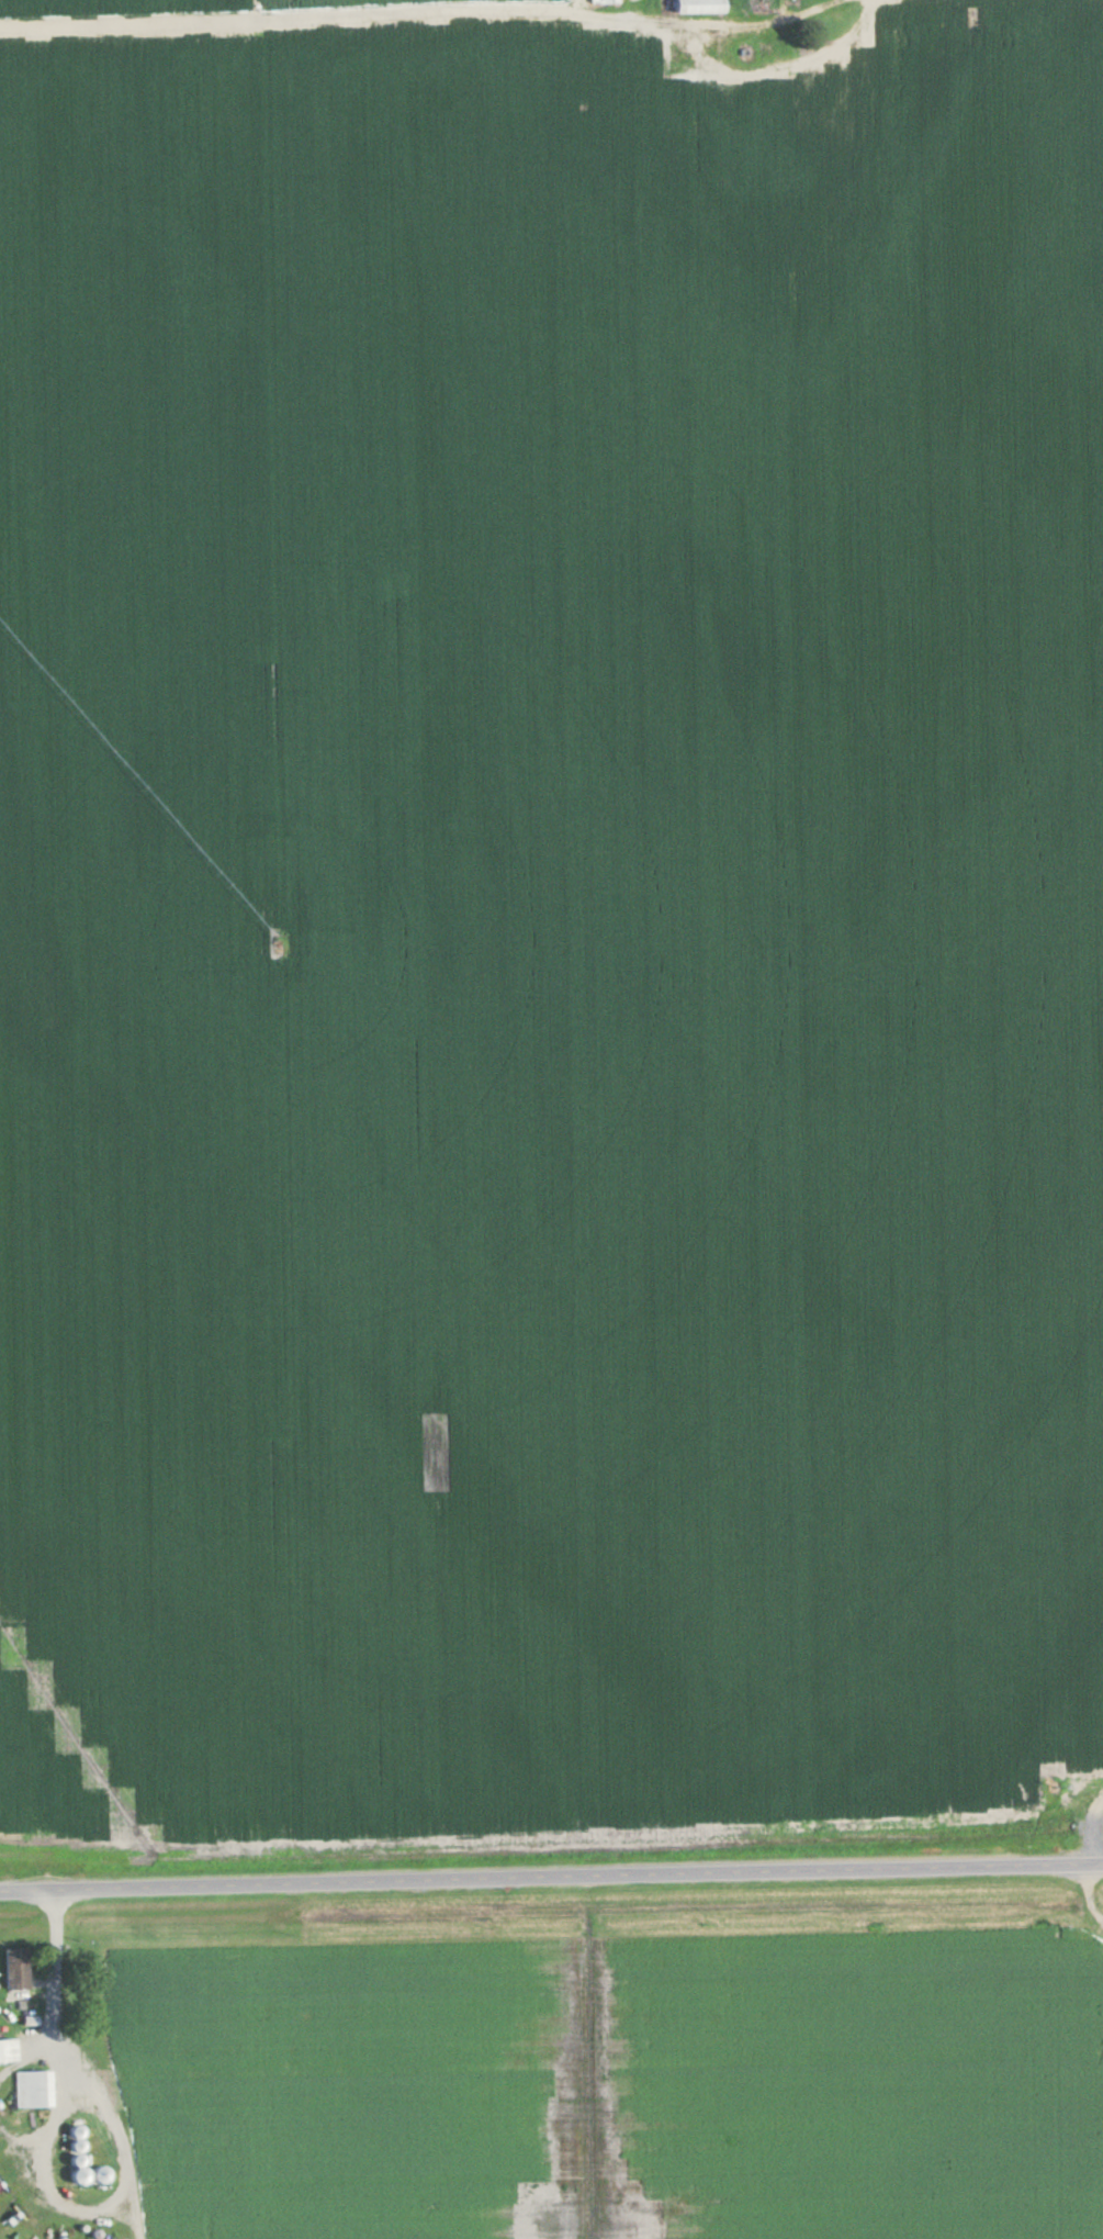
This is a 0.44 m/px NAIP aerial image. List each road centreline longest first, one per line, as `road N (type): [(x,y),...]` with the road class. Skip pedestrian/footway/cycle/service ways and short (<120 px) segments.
road 1 (tertiary): [(0,1887),(1102,1862)]

